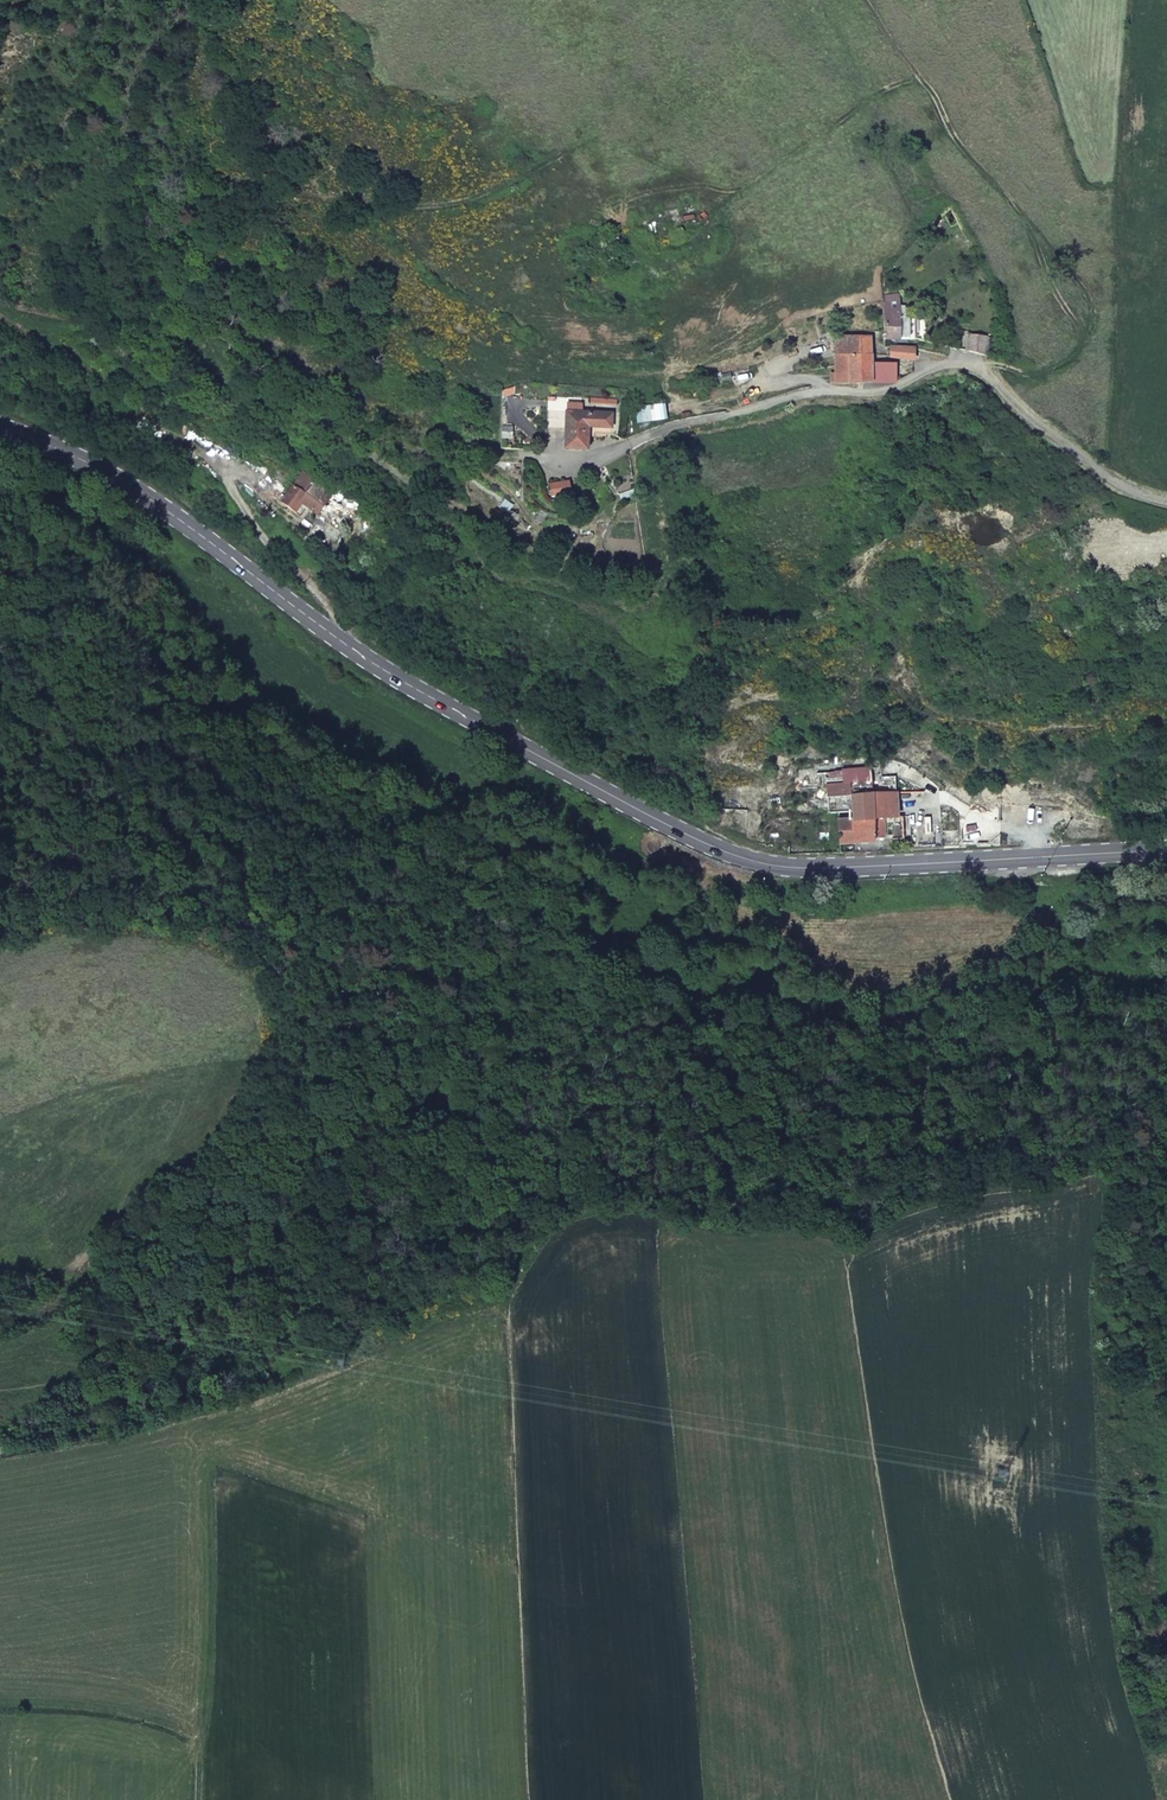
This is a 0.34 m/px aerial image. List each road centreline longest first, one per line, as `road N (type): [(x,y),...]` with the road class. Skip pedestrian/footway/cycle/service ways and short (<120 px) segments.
road 1 (primary): [(0,427),(74,456),(161,506),(358,654),(435,701),(716,849),(802,869),(1166,851)]
road 2 (unclassified): [(1166,494),(1120,480),(1064,442),(976,361),(957,358),(900,387),(780,396),(585,455),(552,453)]

